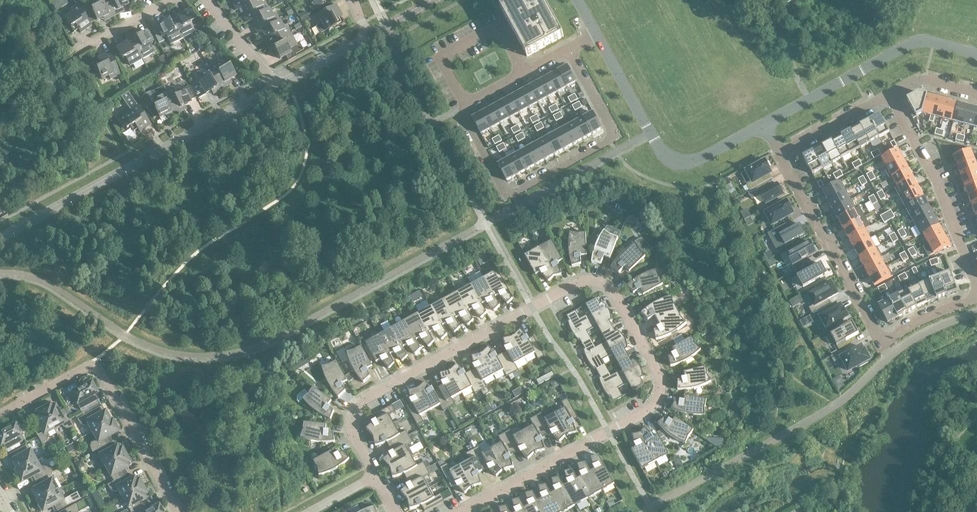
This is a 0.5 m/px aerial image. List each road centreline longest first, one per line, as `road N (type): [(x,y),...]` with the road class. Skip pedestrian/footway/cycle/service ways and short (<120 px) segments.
road 1 (residential): [(376,478),(354,432),(358,406),(584,283),(603,285),(656,369),(659,400),(467,511)]
road 2 (residential): [(568,50),(612,131),(609,141),(515,193),(503,190),(464,116),(466,104),(525,73)]
road 3 (tertiary): [(0,241),(279,87)]
road 4 (residential): [(976,299),(884,341),(783,152)]
road 5 (residential): [(176,511),(97,368),(0,415)]
road 6 (residential): [(596,36),(670,158),(697,160),(768,123)]
road 7 (residential): [(768,123),(917,42),(976,55)]
road 8 (residential): [(976,294),(938,185),(890,97)]
road 9 (residential): [(783,152),(890,97)]

